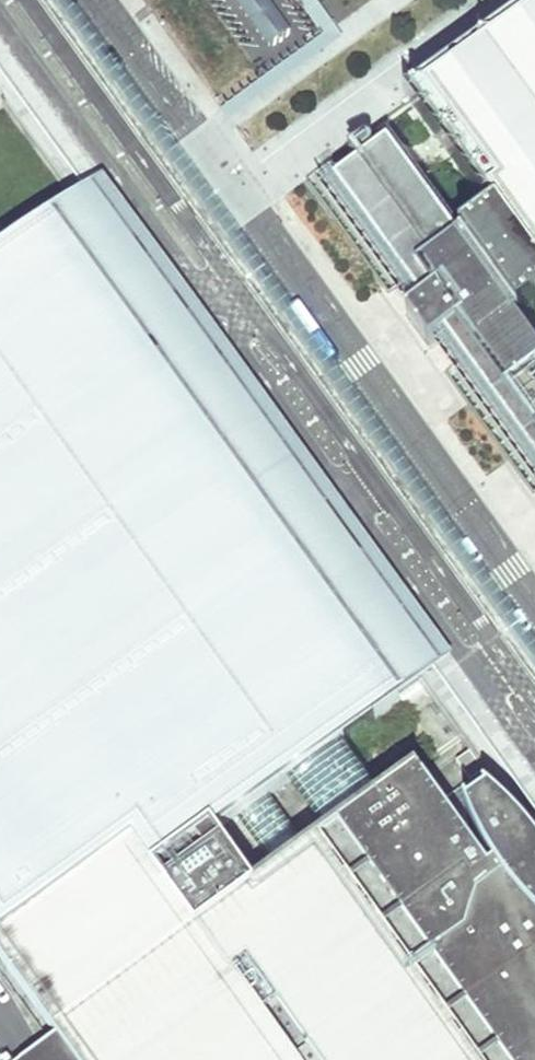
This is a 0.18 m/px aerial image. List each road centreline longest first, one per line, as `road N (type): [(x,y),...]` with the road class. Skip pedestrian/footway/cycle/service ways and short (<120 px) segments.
road 1 (unclassified): [(0,9),(534,761)]
road 2 (unclassified): [(26,0),(534,701)]

